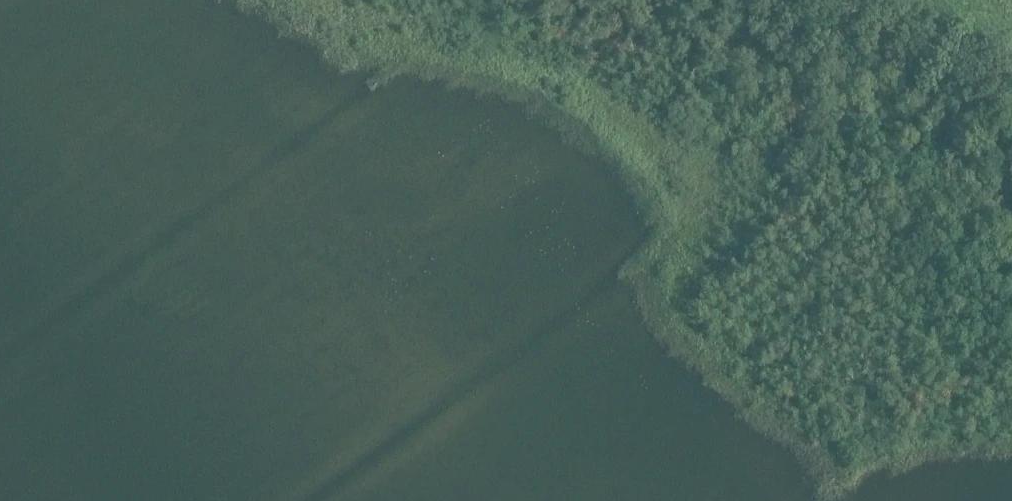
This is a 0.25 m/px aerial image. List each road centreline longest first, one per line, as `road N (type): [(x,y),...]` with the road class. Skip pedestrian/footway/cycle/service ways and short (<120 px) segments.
road 1 (track): [(1011,108),(845,0)]

